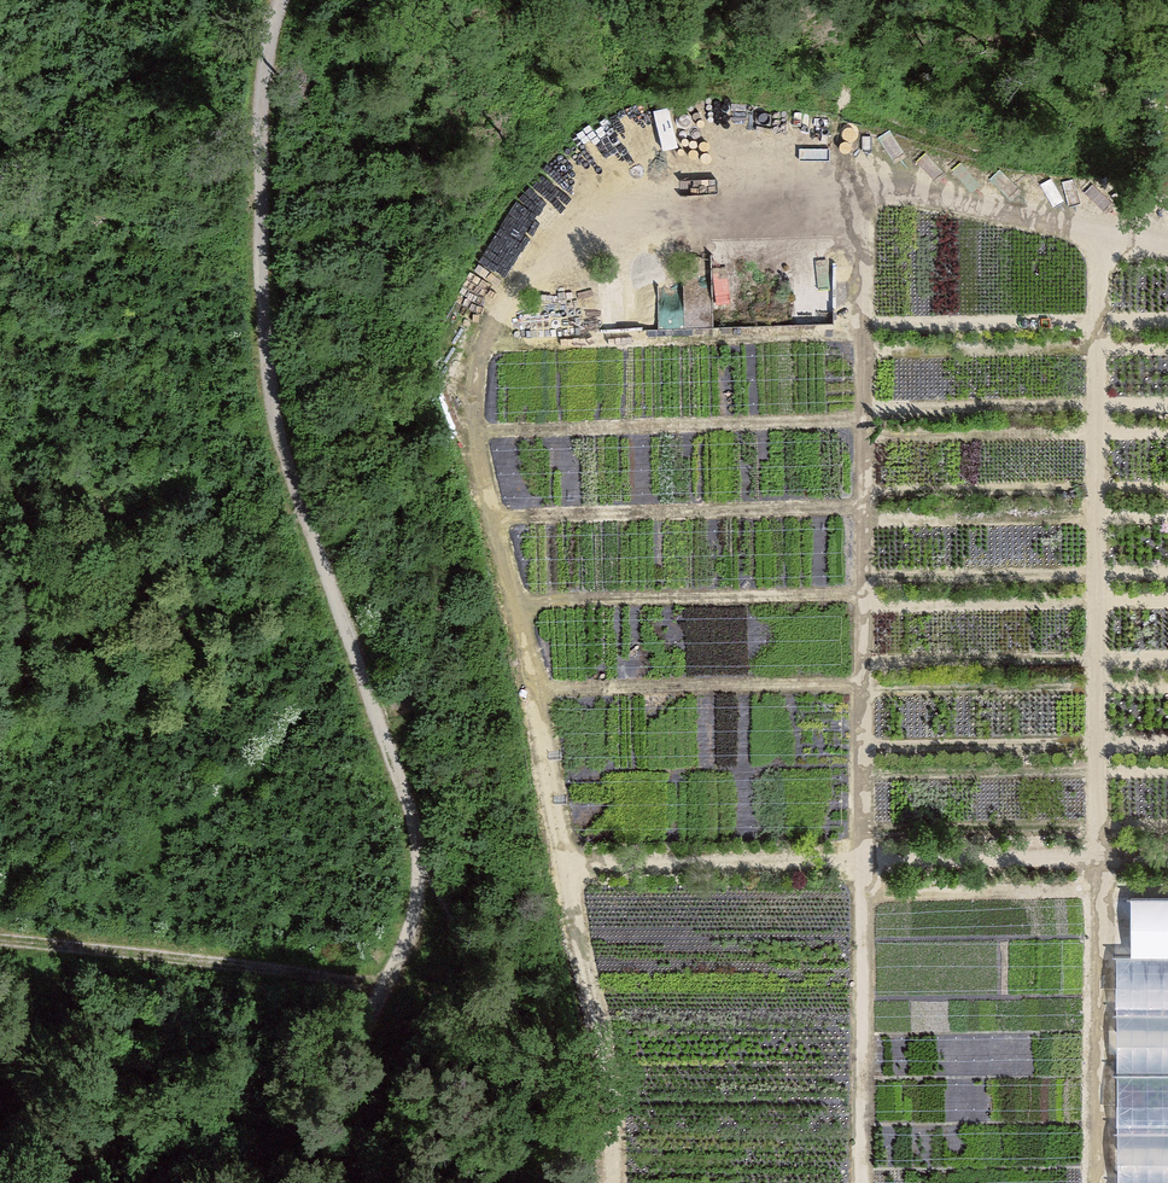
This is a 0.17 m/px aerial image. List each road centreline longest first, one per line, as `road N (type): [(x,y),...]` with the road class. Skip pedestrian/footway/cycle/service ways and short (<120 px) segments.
road 1 (track): [(611,1182),(605,1057),(514,603),(461,405),(493,258),(581,160),(647,136),(710,132),(789,144),(1143,236)]
road 2 (track): [(862,1182),(867,163)]
road 3 (track): [(392,987),(412,921),(413,814),(291,478),(272,404),(263,246),(266,89),(283,0)]
road 4 (track): [(1100,225),(1100,1182)]
road 5 (track): [(564,864),(1167,860)]
road 6 (track): [(865,419),(468,431)]
road 7 (track): [(0,944),(392,987)]
road 8 (track): [(866,332),(474,344)]
road 9 (track): [(865,507),(490,515)]
road 10 (track): [(865,595),(514,603)]
road 11 (track): [(864,683),(530,688)]
road 12 (track): [(238,1182),(361,1050),(392,987)]
road 13 (track): [(514,1182),(513,1162),(392,987)]

